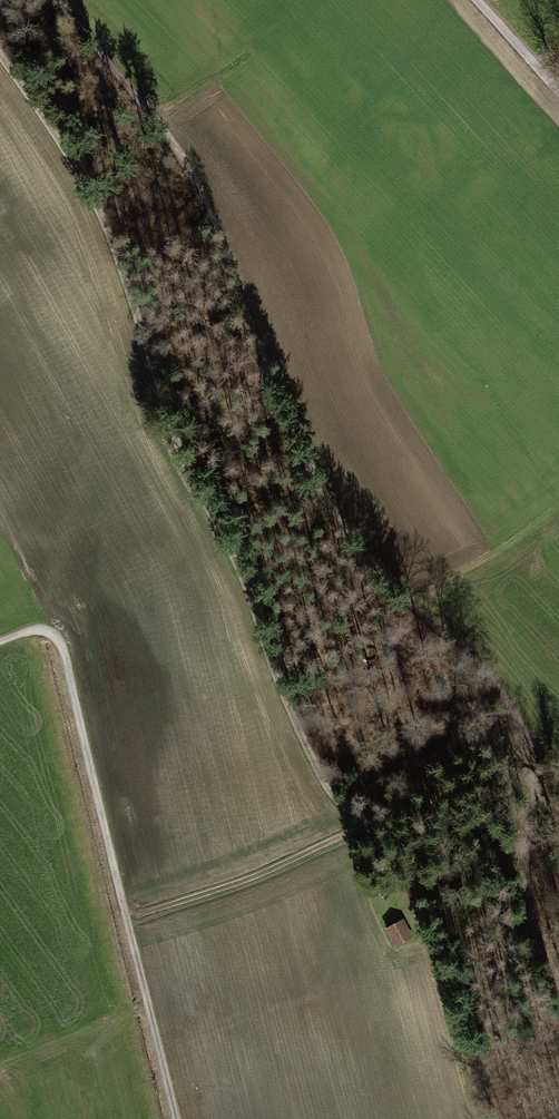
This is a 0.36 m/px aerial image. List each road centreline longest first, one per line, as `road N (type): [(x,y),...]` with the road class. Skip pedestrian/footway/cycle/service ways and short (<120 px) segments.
road 1 (track): [(57,0),(153,113),(201,190),(294,436),(348,535),(459,646),(528,740)]
road 2 (track): [(363,817),(335,798),(286,699),(240,571),(188,469),(100,212),(0,54)]
road 3 (track): [(178,1118),(63,652),(52,632),(33,631)]
road 4 (track): [(125,910),(150,910),(282,864),(346,834),(363,817)]
road 5 (track): [(534,782),(524,894),(558,987)]
road 6 (track): [(363,817),(396,815),(531,755)]
road 7 (unclassified): [(558,91),(479,0)]

